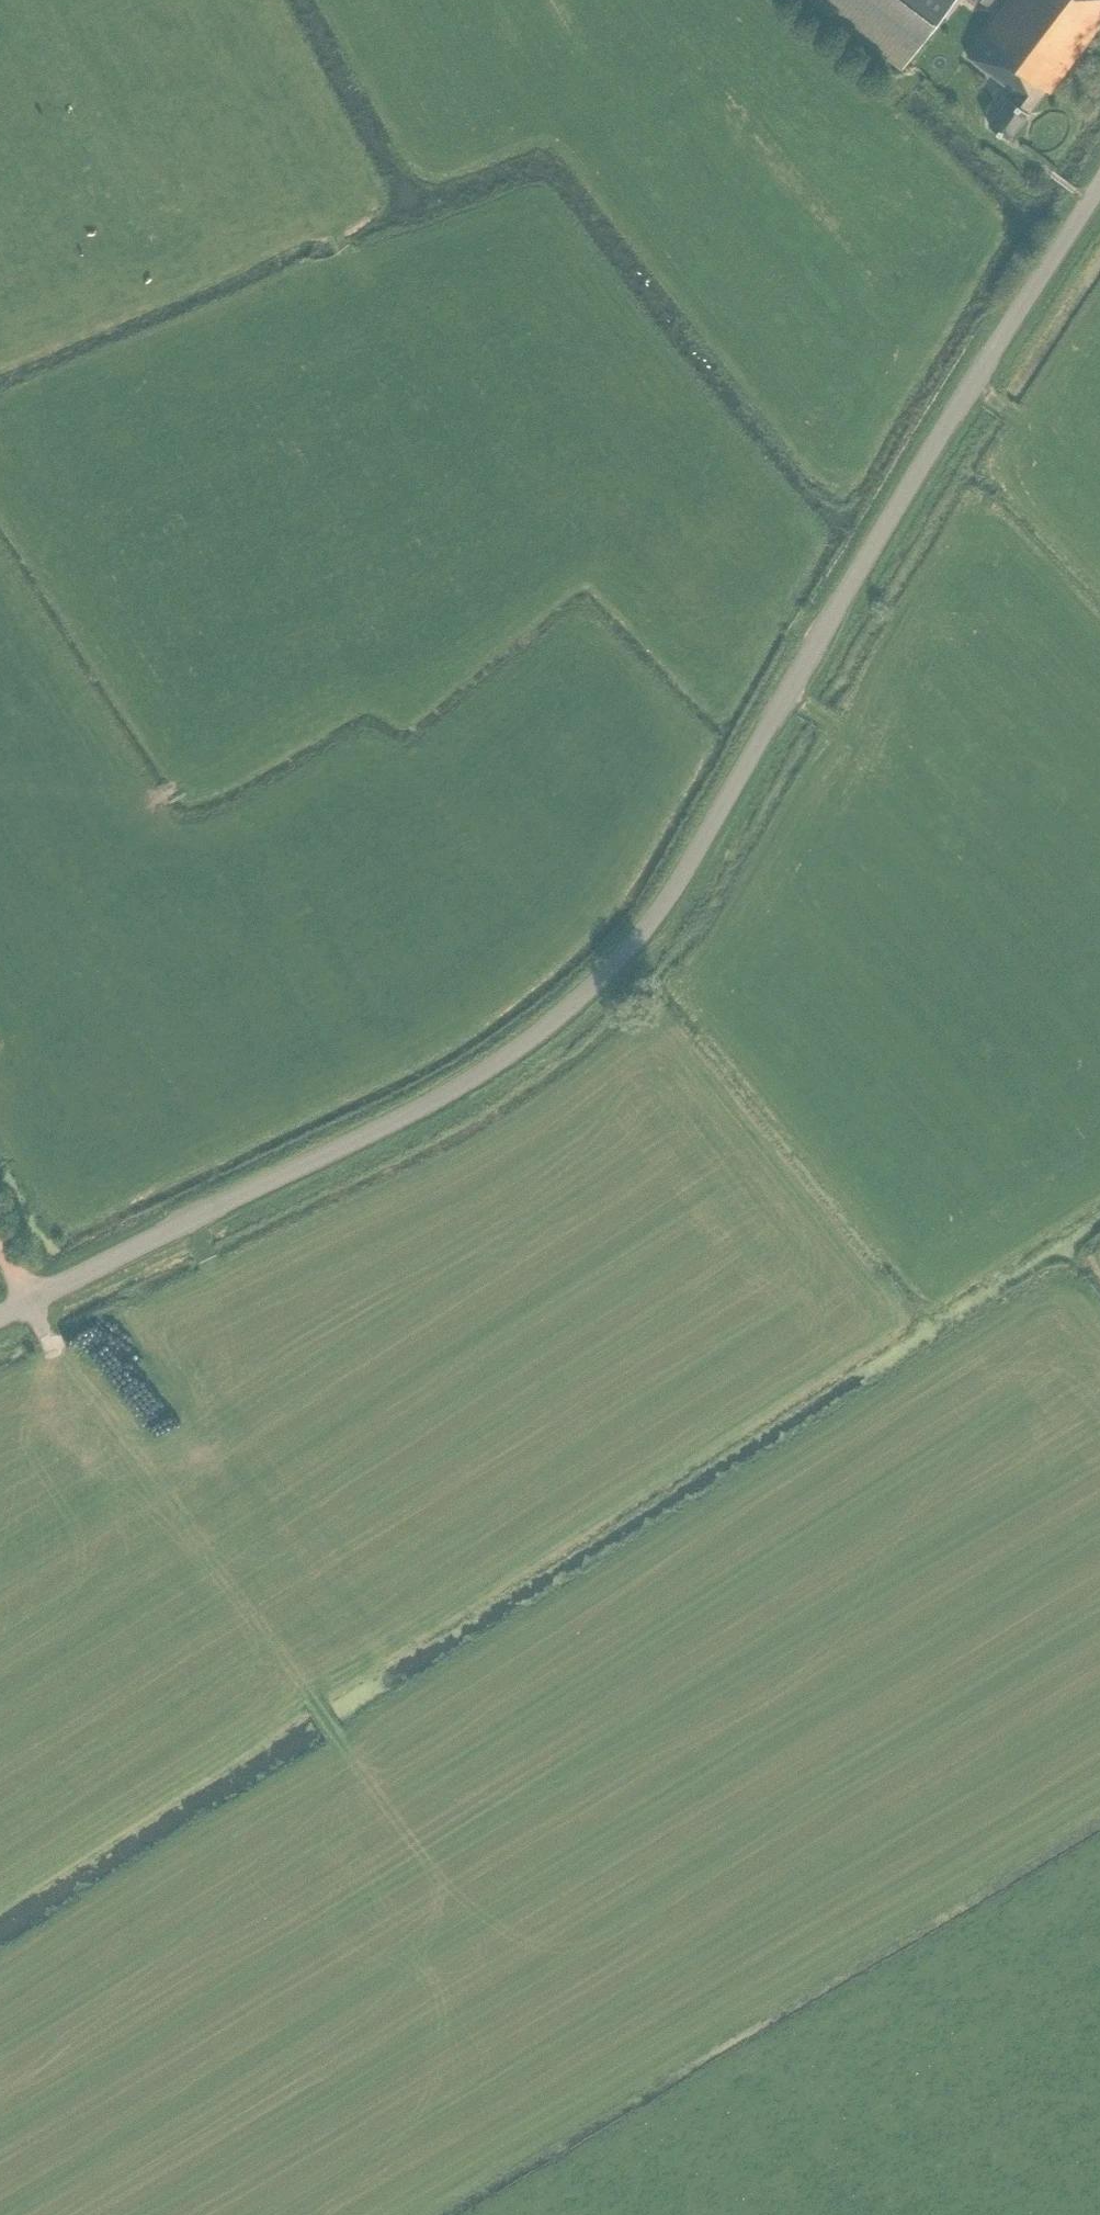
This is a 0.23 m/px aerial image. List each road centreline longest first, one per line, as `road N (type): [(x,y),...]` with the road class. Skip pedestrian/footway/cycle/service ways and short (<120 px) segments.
road 1 (unclassified): [(0,1322),(450,1103),(551,1035),(608,982),(697,857),(1099,189)]

